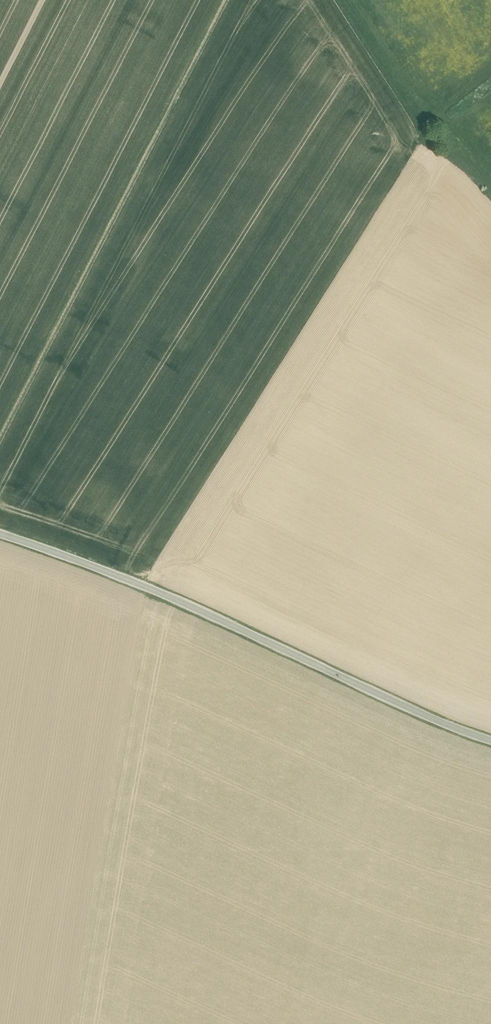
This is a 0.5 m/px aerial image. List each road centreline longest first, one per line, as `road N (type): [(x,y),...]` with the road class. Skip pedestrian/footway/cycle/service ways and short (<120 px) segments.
road 1 (tertiary): [(490,739),(161,591),(0,531)]

